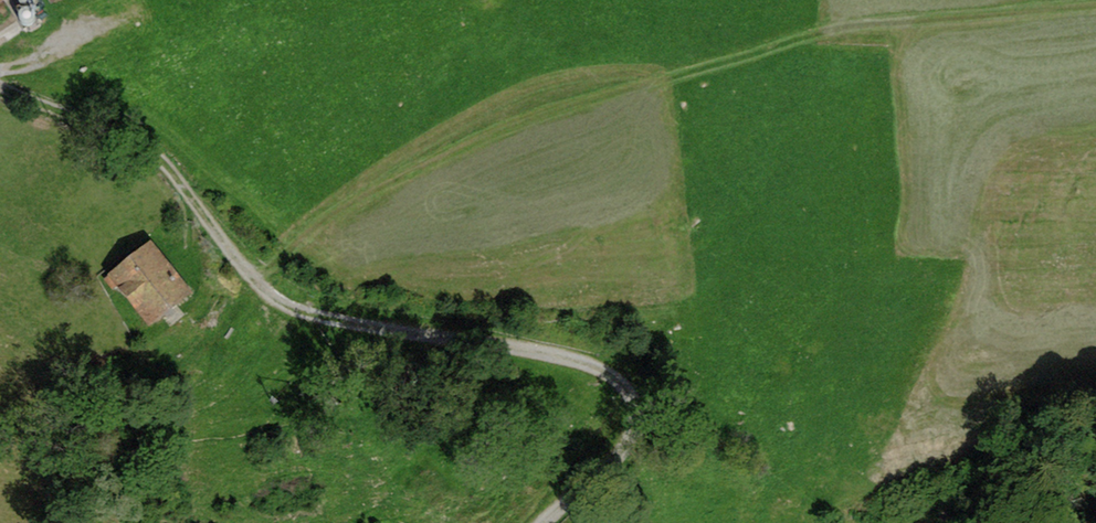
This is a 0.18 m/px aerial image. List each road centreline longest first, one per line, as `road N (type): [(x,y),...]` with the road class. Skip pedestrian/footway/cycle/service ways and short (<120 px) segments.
road 1 (track): [(1095,12),(826,28),(593,96),(388,181),(253,278)]
road 2 (track): [(561,522),(634,435),(638,417),(621,382),(583,361),(301,312),(253,278),(153,151),(0,83)]

